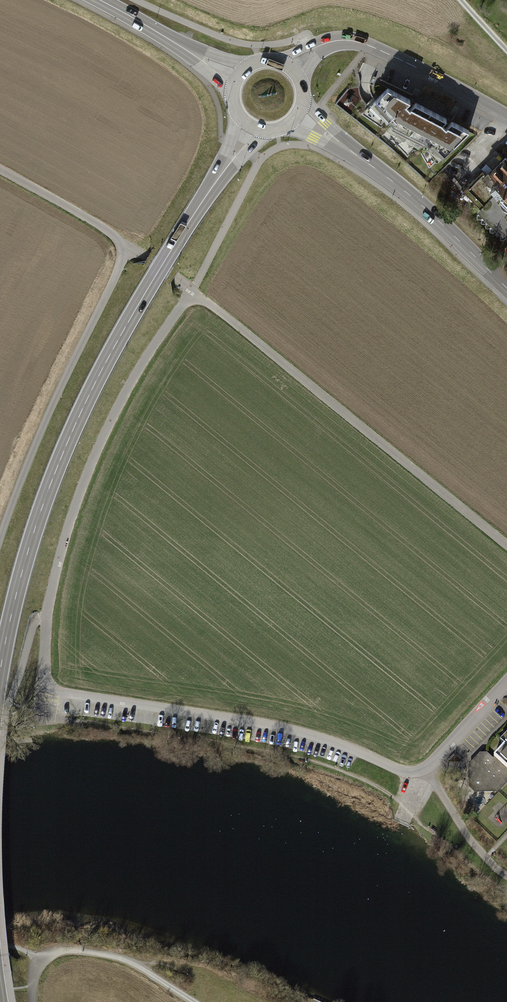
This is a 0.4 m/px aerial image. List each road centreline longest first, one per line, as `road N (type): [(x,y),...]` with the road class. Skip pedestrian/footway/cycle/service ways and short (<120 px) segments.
road 1 (secondary): [(252,125),(115,345),(71,434),(36,527),(0,673)]
road 2 (residential): [(506,545),(192,289)]
road 3 (secondary): [(298,113),(392,180),(506,290)]
road 4 (unclassified): [(192,289),(0,170)]
road 5 (secondary): [(98,0),(239,77)]
road 6 (residential): [(290,67),(326,43),(352,40),(410,64)]

